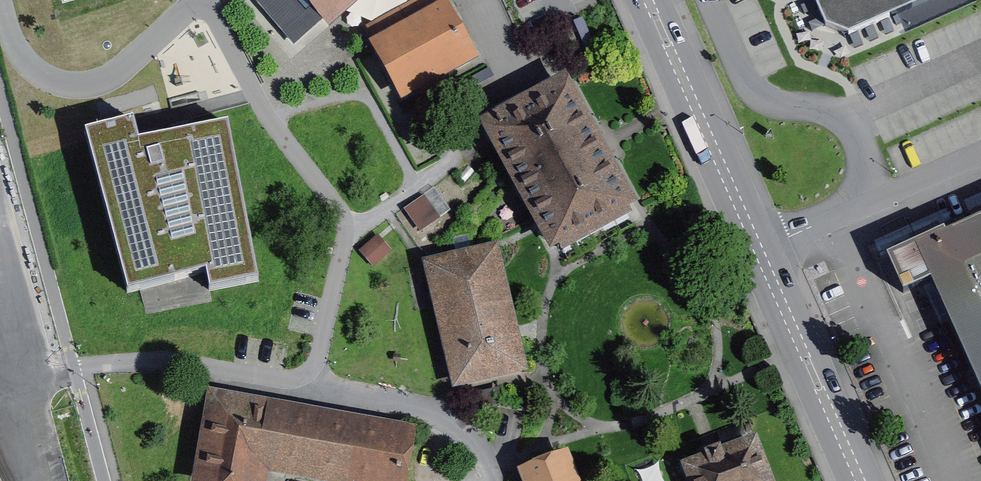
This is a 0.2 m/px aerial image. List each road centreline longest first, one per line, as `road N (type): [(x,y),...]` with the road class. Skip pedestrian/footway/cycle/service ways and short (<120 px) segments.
road 1 (primary): [(648,0),(860,480)]
road 2 (track): [(302,382),(455,422),(494,480)]

